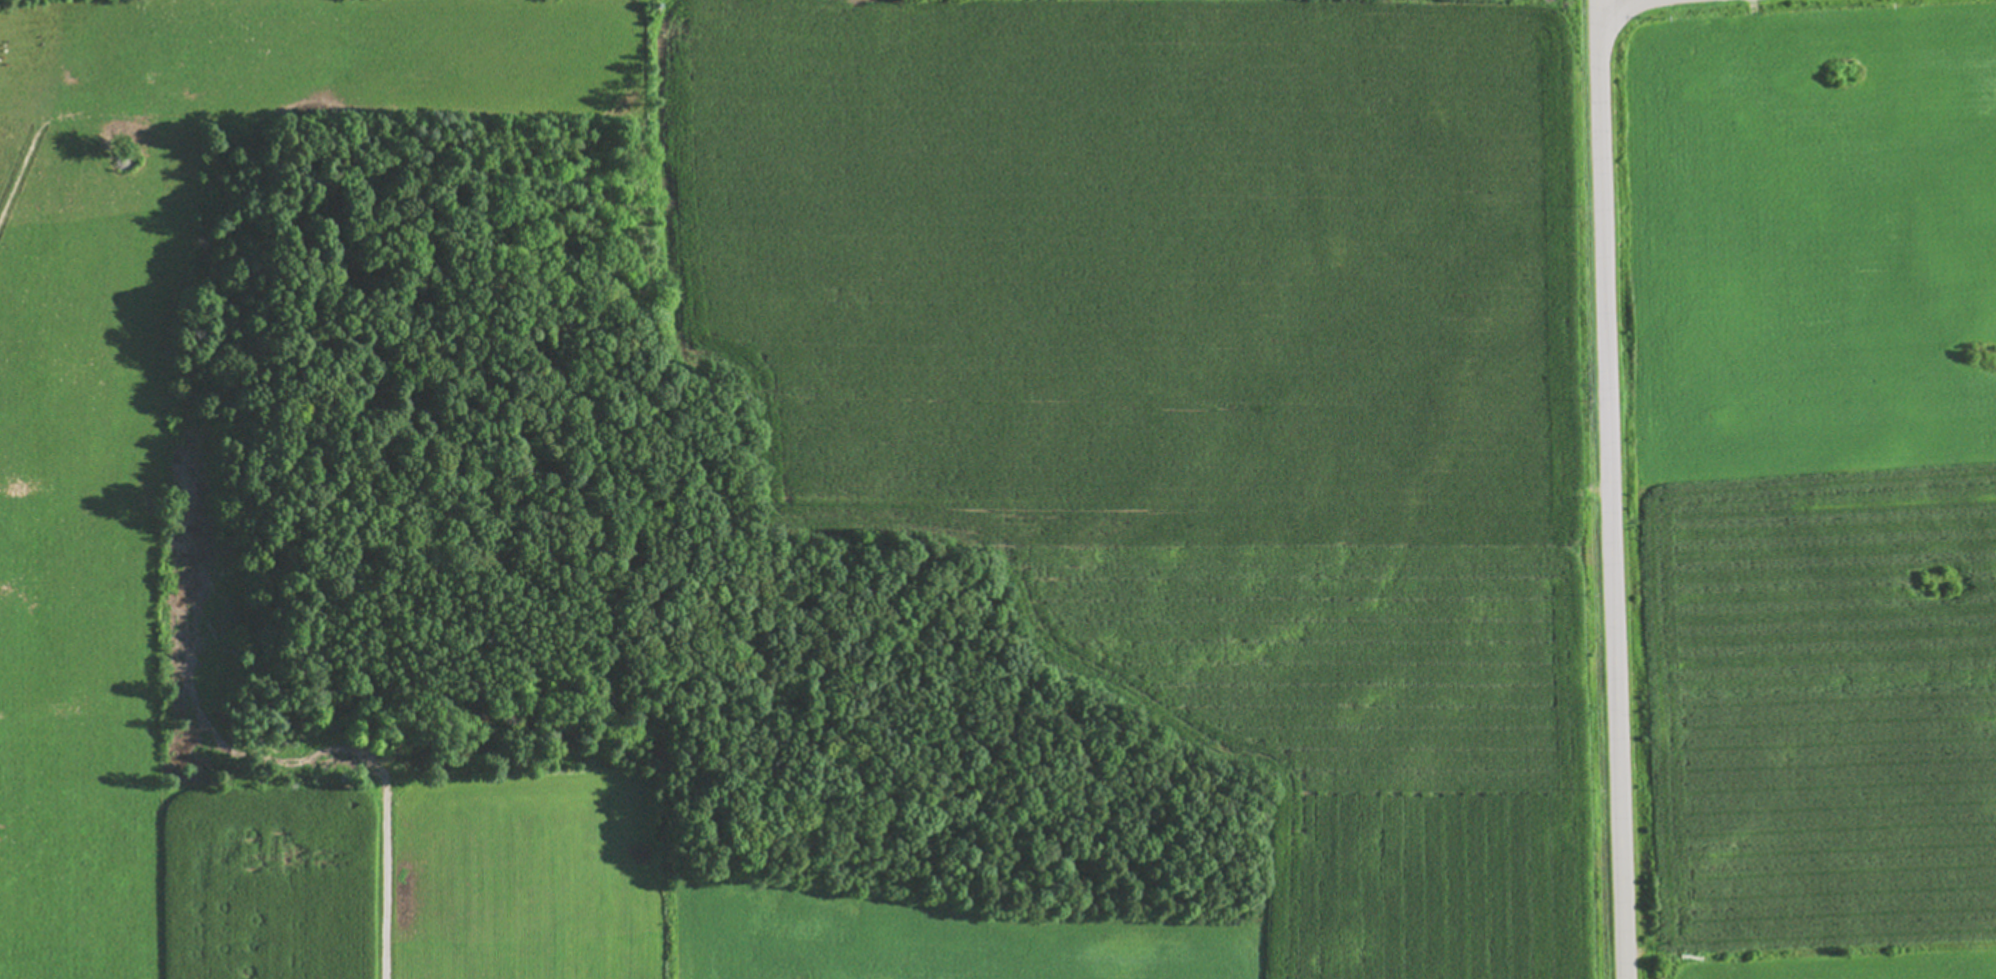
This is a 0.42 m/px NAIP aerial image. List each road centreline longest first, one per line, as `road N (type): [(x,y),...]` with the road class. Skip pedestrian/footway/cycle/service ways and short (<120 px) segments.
road 1 (secondary): [(1595,0),(1621,978)]

